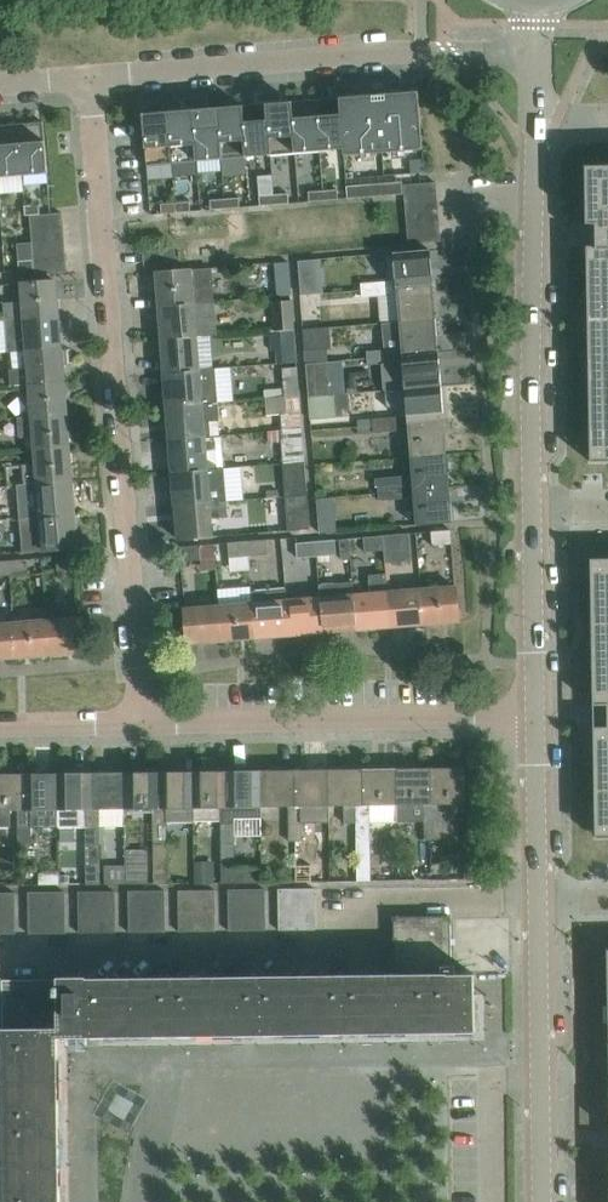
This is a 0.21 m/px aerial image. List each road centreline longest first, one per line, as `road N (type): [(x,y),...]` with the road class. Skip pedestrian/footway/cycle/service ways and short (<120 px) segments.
road 1 (residential): [(89,75),(138,724)]
road 2 (residential): [(89,75),(538,44)]
road 3 (residential): [(138,724),(536,715)]
road 4 (residential): [(533,512),(537,124)]
road 5 (residential): [(541,1201),(538,899)]
road 6 (residential): [(536,715),(533,512)]
road 7 (residential): [(538,899),(536,715)]
road 8 (residential): [(0,728),(138,724)]

